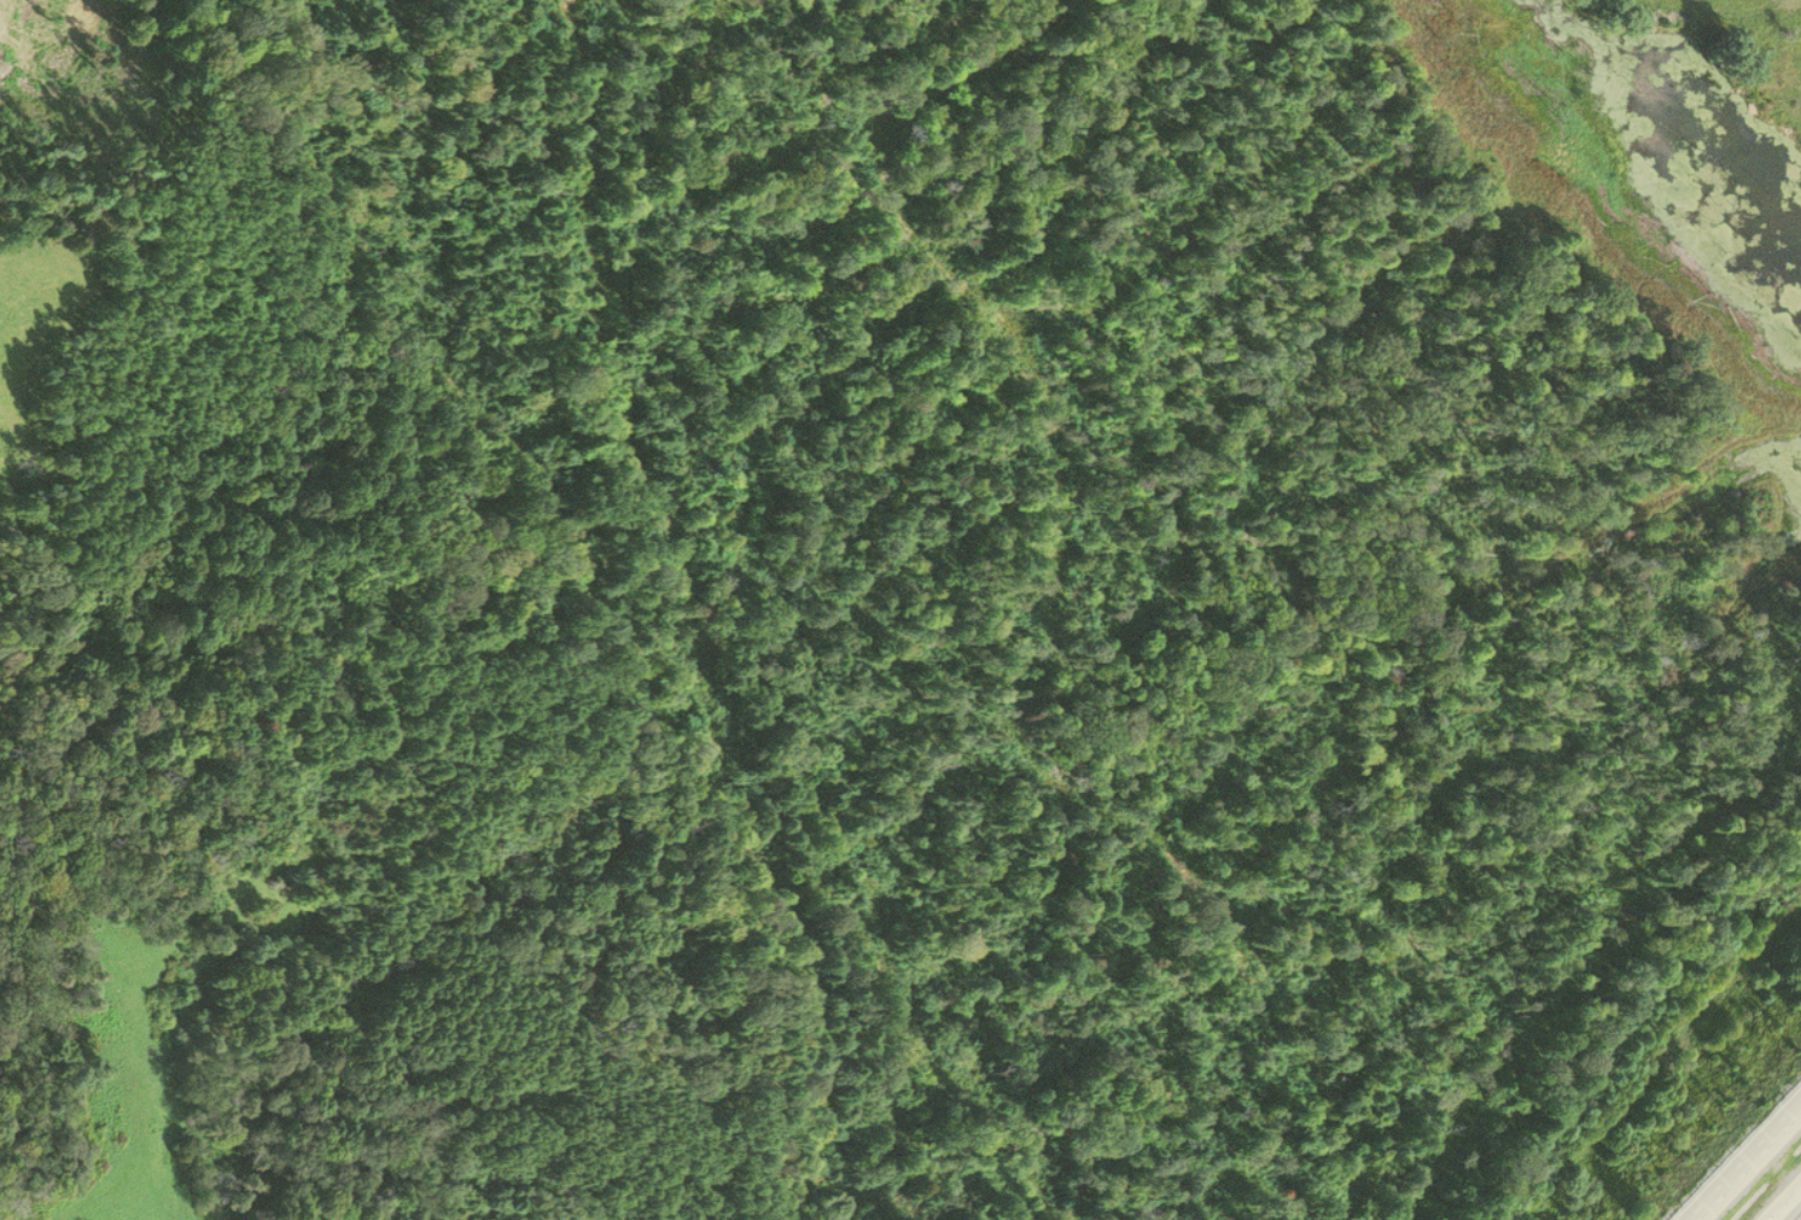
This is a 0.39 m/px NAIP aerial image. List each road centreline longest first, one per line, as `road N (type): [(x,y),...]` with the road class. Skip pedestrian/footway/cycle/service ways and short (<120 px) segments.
road 1 (motorway): [(1800,1097),(1686,1219)]

